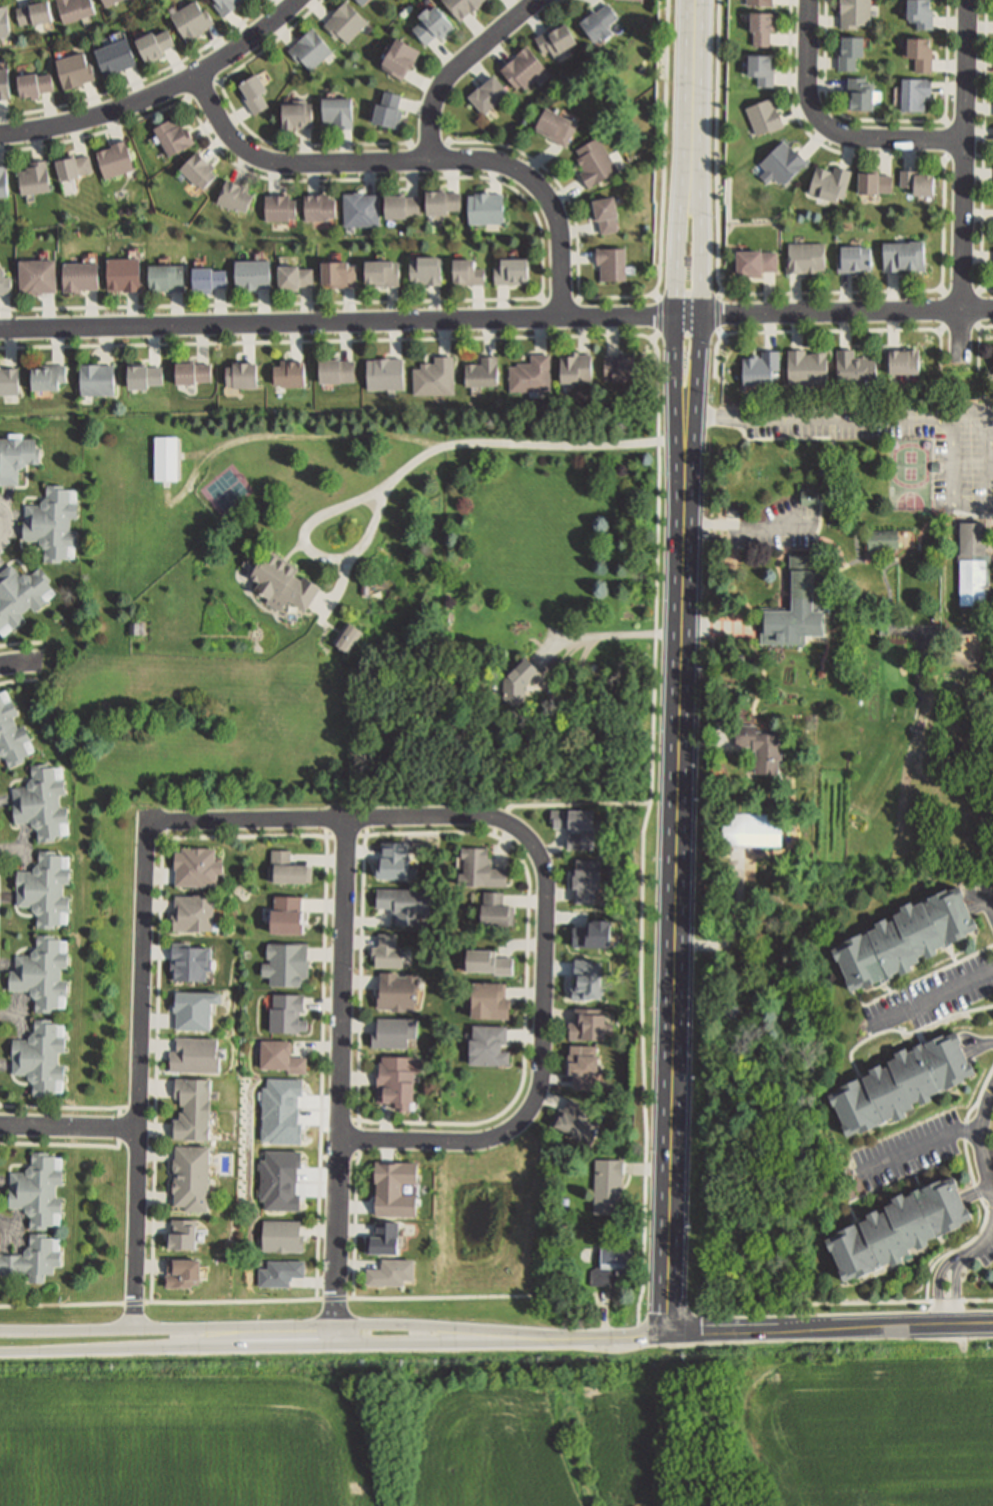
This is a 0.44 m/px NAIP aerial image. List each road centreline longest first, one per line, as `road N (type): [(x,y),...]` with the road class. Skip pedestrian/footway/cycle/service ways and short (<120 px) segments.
road 1 (residential): [(963,310),(0,330)]
road 2 (tertiary): [(685,487),(670,1334)]
road 3 (tertiary): [(580,1339),(334,1325),(0,1332)]
road 4 (tertiary): [(0,1352),(580,1339)]
road 5 (residential): [(334,1345),(346,802)]
road 6 (residential): [(565,318),(556,211),(525,173),(473,159),(264,160),(232,138),(196,75)]
road 7 (residential): [(148,811),(132,1329)]
road 8 (residential): [(521,831),(548,877),(538,1097),(513,1129),(490,1140),(338,1141)]
road 9 (tertiary): [(992,1323),(580,1339)]
road 10 (tertiary): [(696,82),(678,267),(685,487)]
road 11 (residential): [(148,821),(473,815),(521,831)]
road 12 (residential): [(294,0),(256,35),(147,99),(0,134)]
road 13 (residential): [(967,0),(963,310)]
road 14 (tertiary): [(685,487),(701,393),(701,190)]
road 15 (residential): [(807,0),(805,83),(830,133),(962,139)]
road 16 (residential): [(430,159),(440,86),(535,0)]
road 17 (residential): [(140,1128),(0,1125)]

